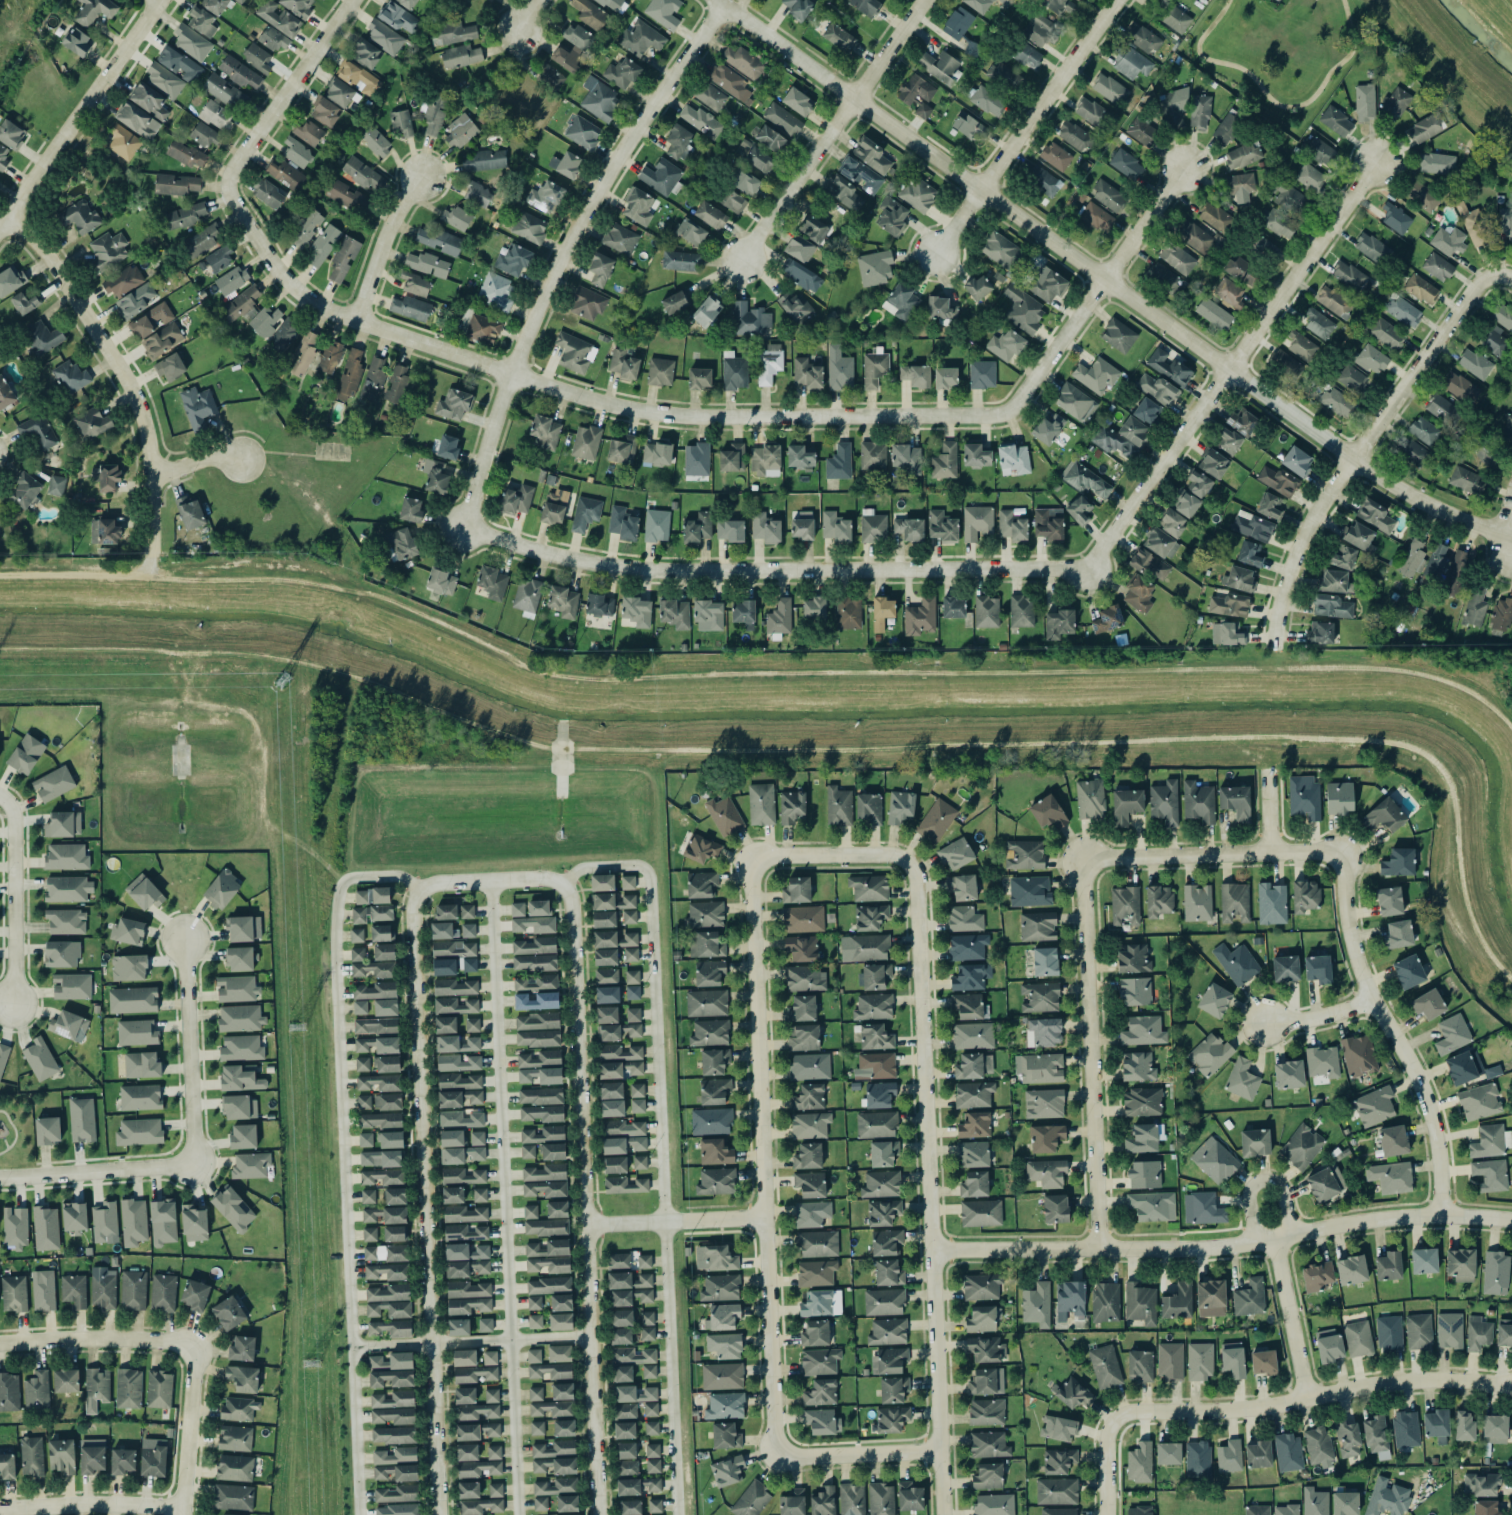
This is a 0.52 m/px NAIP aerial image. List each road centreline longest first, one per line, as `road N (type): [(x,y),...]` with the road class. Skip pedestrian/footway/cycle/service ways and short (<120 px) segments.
road 1 (residential): [(1511,531),(1409,486),(1228,373),(711,0)]
road 2 (residential): [(1020,406),(984,416),(717,417),(611,404),(308,300),(264,250),(234,202),(230,180)]
road 3 (residential): [(489,881),(543,879),(561,885),(568,904),(597,1514)]
road 4 (residential): [(489,881),(419,892),(411,914),(438,1514)]
road 5 (residential): [(942,1514),(910,867)]
road 6 (residential): [(463,526),(641,566),(1098,564)]
road 7 (residential): [(749,860),(776,1460)]
road 8 (residential): [(931,1253),(1226,1249),(1380,1220),(1511,1222)]
road 9 (residential): [(722,8),(617,168),(561,272),(511,374),(463,526)]
road 10 (residential): [(1098,564),(1374,163)]
road 11 (residential): [(1280,637),(1314,527),(1476,294),(1504,269)]
road 12 (residential): [(1111,1422),(1136,1413),(1262,1409),(1404,1383),(1511,1390)]
road 13 (residential): [(1097,1249),(1081,861)]
road 14 (residential): [(7,215),(52,261),(136,399),(151,480),(149,556)]
road 15 (residential): [(1341,854),(1343,908),(1368,1001),(1406,1061),(1433,1130),(1438,1216)]
road 16 (residential): [(928,0),(742,261)]
road 17 (residential): [(933,255),(1116,0)]
road 18 (residential): [(1020,406),(1183,168)]
road 19 (residential): [(0,225),(155,0)]
road 20 (residential): [(1081,861),(1341,854)]
road 21 (residential): [(193,1163),(183,939)]
road 22 (residential): [(359,0),(230,180)]
road 23 (residential): [(7,801),(13,1002)]
road 24 (residential): [(0,1344),(196,1347)]
road 25 (residential): [(193,1163),(0,1178)]
road 26 (residential): [(0,1509),(183,1508)]
road 27 (residential): [(585,1228),(763,1219)]
road 28 (residential): [(196,1347),(182,1514)]
road 29 (residential): [(749,860),(889,855),(910,867)]
road 30 (residential): [(776,1460),(939,1452)]
road 31 (residential): [(1270,1243),(1286,1220),(1279,1187),(1260,1178),(1248,1193),(1250,1225),(1270,1243)]
road 32 (residential): [(1270,1243),(1305,1399)]
road 33 (residential): [(356,320),(383,239),(420,177)]

